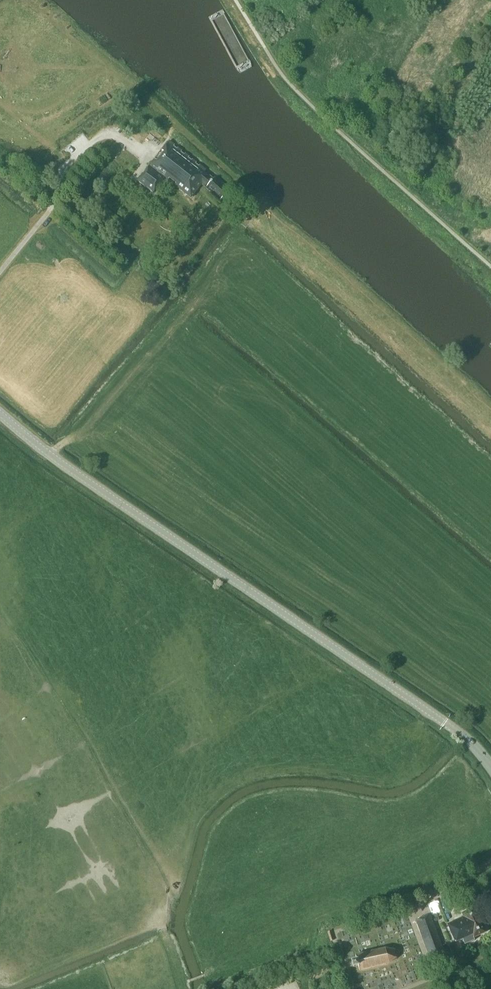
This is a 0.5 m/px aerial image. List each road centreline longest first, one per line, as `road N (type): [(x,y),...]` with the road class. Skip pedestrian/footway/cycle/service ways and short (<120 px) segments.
road 1 (tertiary): [(490,766),(463,735),(0,413)]

